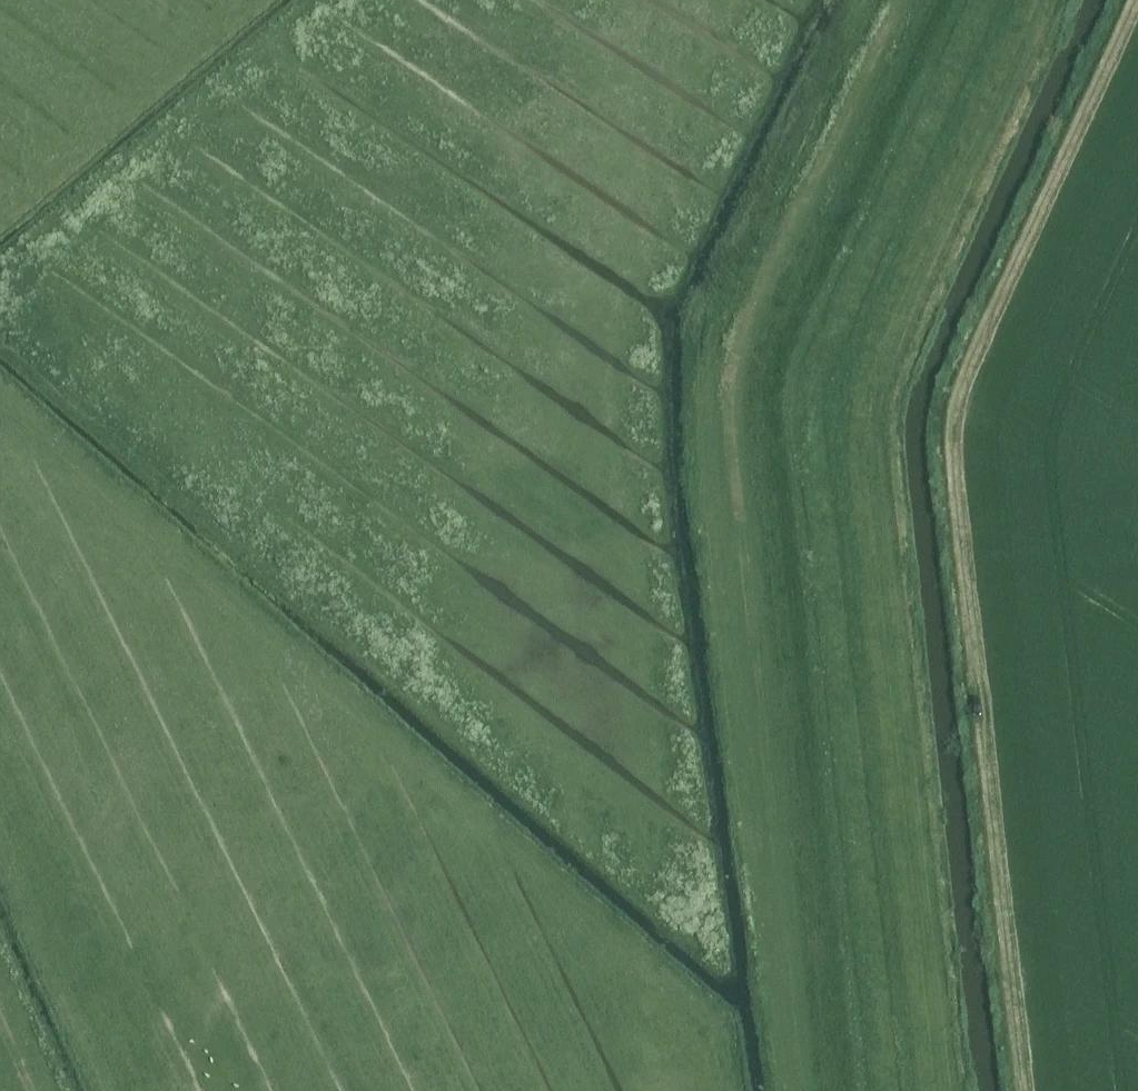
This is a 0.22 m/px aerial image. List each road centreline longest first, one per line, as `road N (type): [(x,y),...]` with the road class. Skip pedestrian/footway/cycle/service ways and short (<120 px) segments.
road 1 (track): [(903,0),(791,233),(746,338),(735,385),(804,1090)]

